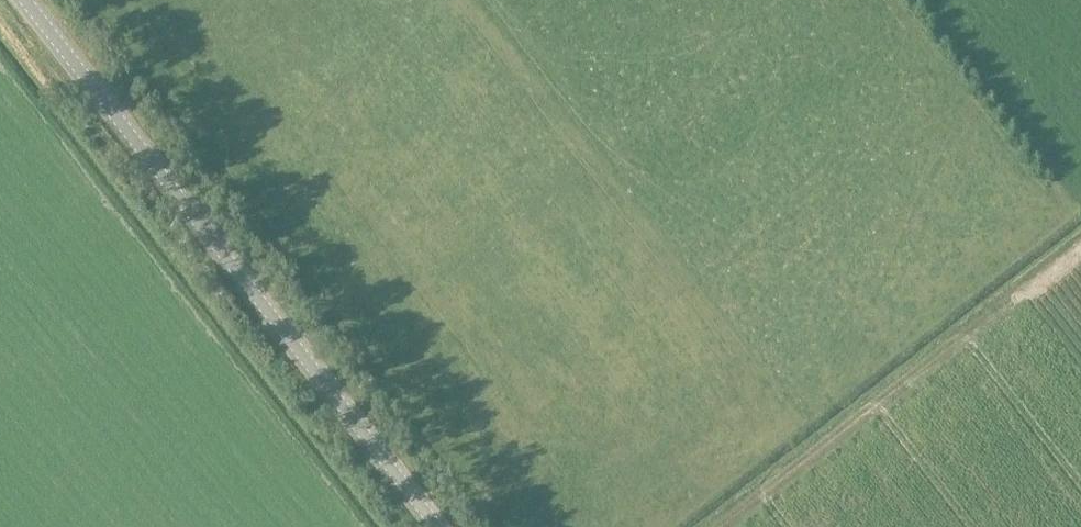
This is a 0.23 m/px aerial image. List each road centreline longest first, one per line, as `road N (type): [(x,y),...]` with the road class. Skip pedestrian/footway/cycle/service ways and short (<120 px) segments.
road 1 (tertiary): [(437,526),(24,0)]

